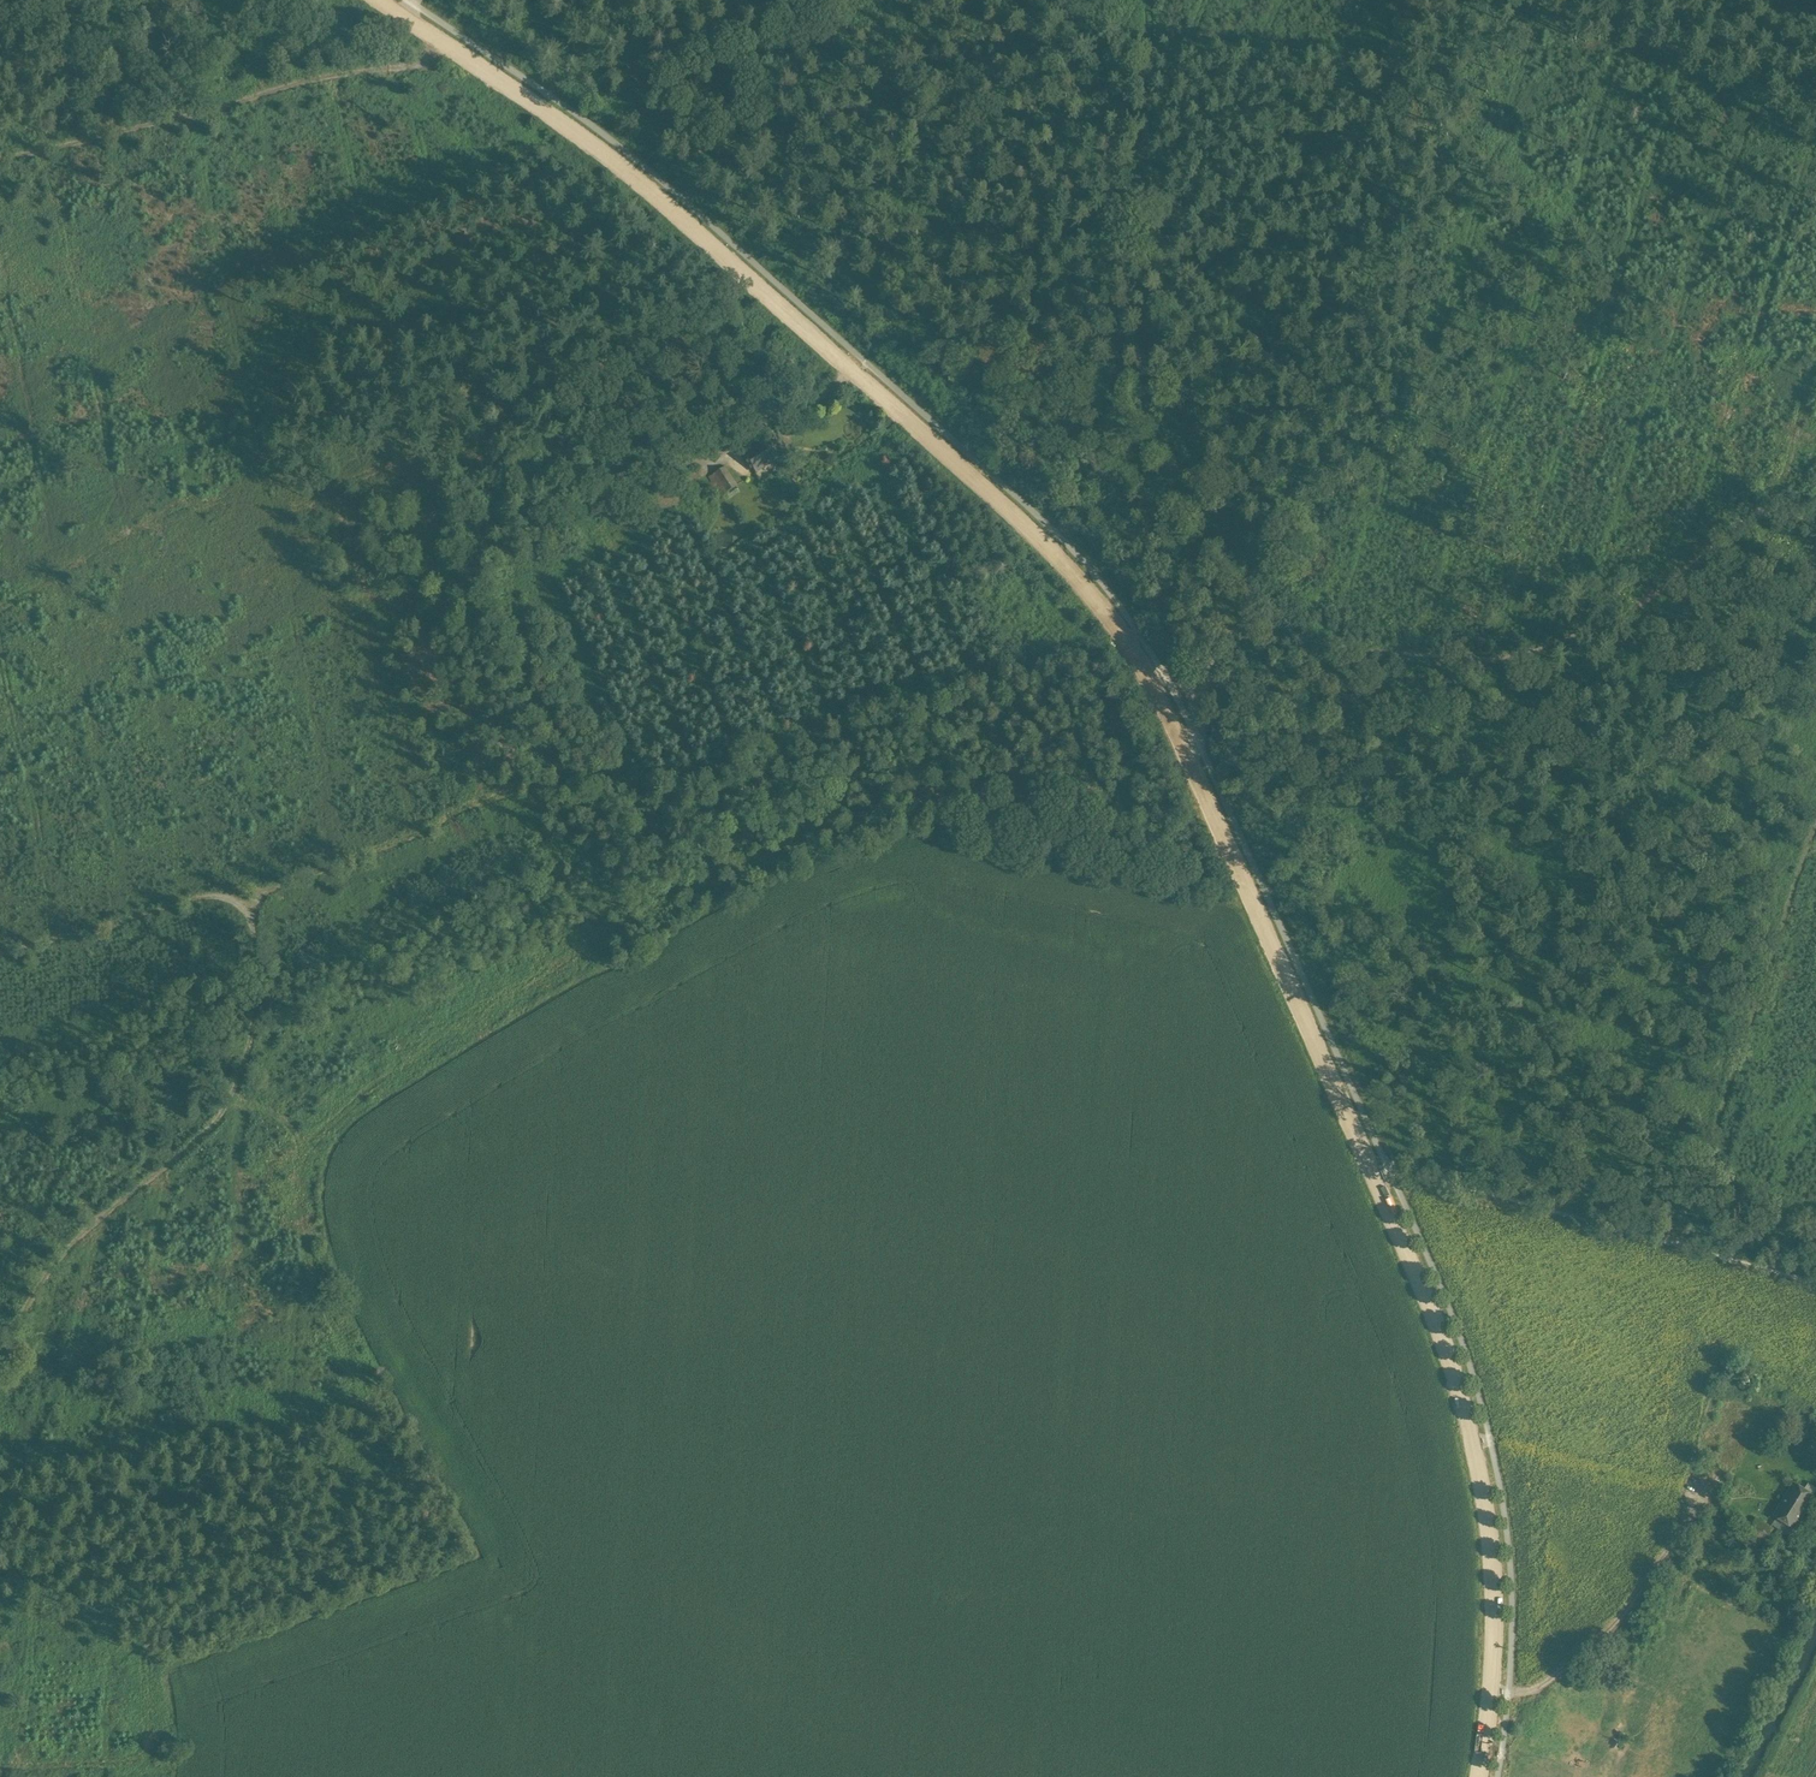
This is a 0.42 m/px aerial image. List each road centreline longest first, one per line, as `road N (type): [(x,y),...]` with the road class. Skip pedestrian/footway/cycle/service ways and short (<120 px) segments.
road 1 (tertiary): [(1477,1776),(1491,1712),(1495,1616),(1473,1435),(1371,1169),(1165,706),(1122,633),(1050,547),(572,128),(381,0)]

